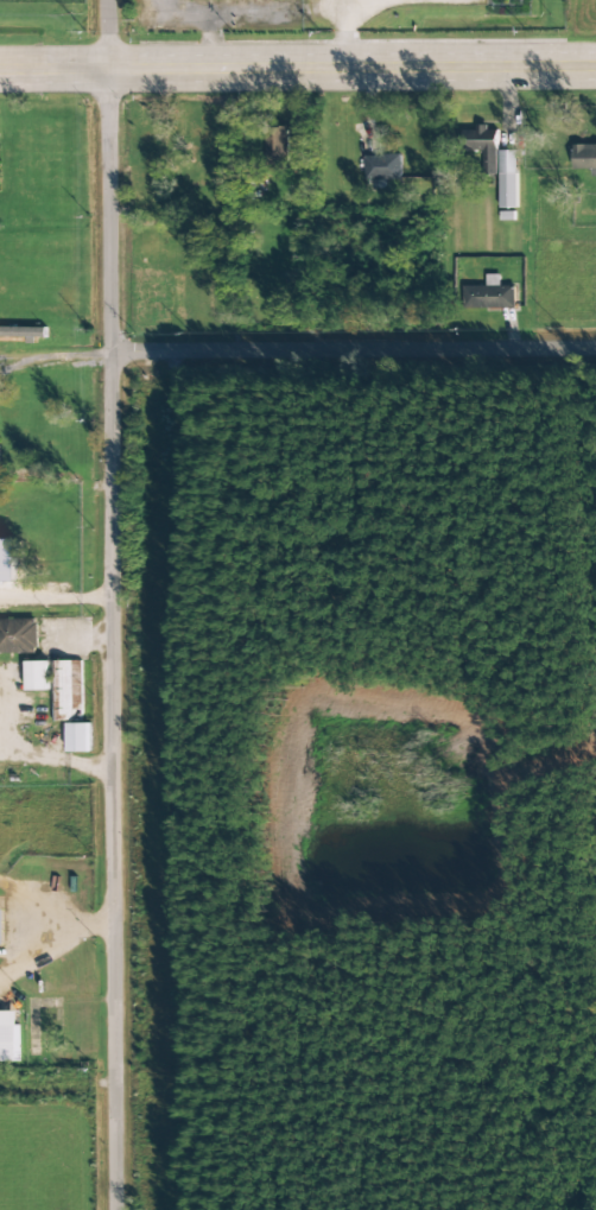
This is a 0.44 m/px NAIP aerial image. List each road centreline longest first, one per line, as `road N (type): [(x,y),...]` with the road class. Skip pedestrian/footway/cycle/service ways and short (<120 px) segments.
road 1 (residential): [(117,1209),(107,68)]
road 2 (primary): [(595,65),(0,67)]
road 3 (residential): [(595,346),(110,350)]

